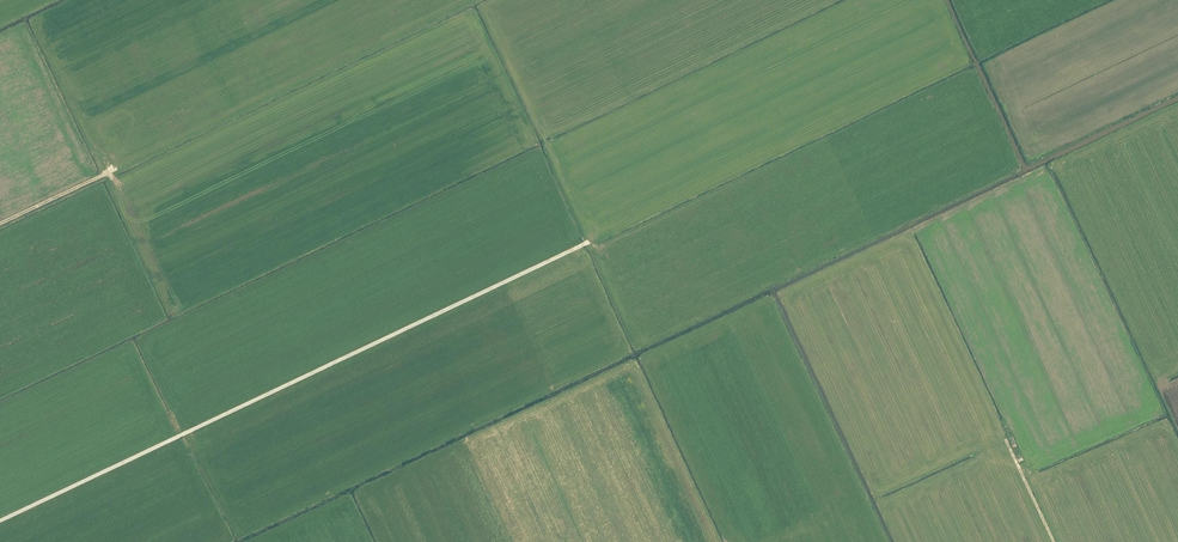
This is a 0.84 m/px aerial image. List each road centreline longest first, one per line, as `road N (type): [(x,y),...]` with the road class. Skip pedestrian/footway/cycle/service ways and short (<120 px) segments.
road 1 (track): [(0,521),(589,242)]

